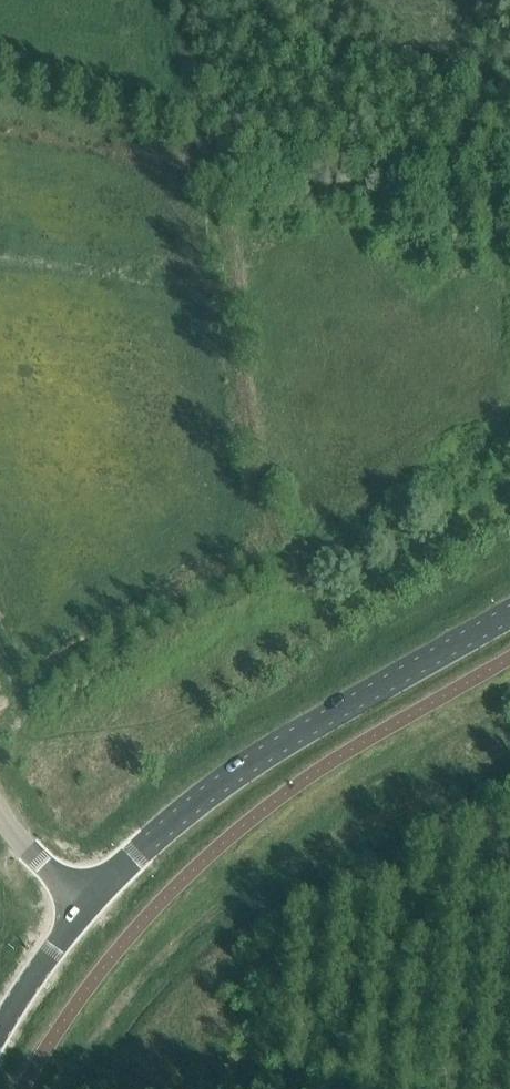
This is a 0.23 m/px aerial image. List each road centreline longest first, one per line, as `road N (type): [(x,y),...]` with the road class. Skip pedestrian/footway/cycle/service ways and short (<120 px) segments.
road 1 (tertiary): [(65,928),(134,857),(214,793),(307,728),(509,615)]
road 2 (unclassified): [(65,928),(0,802)]

